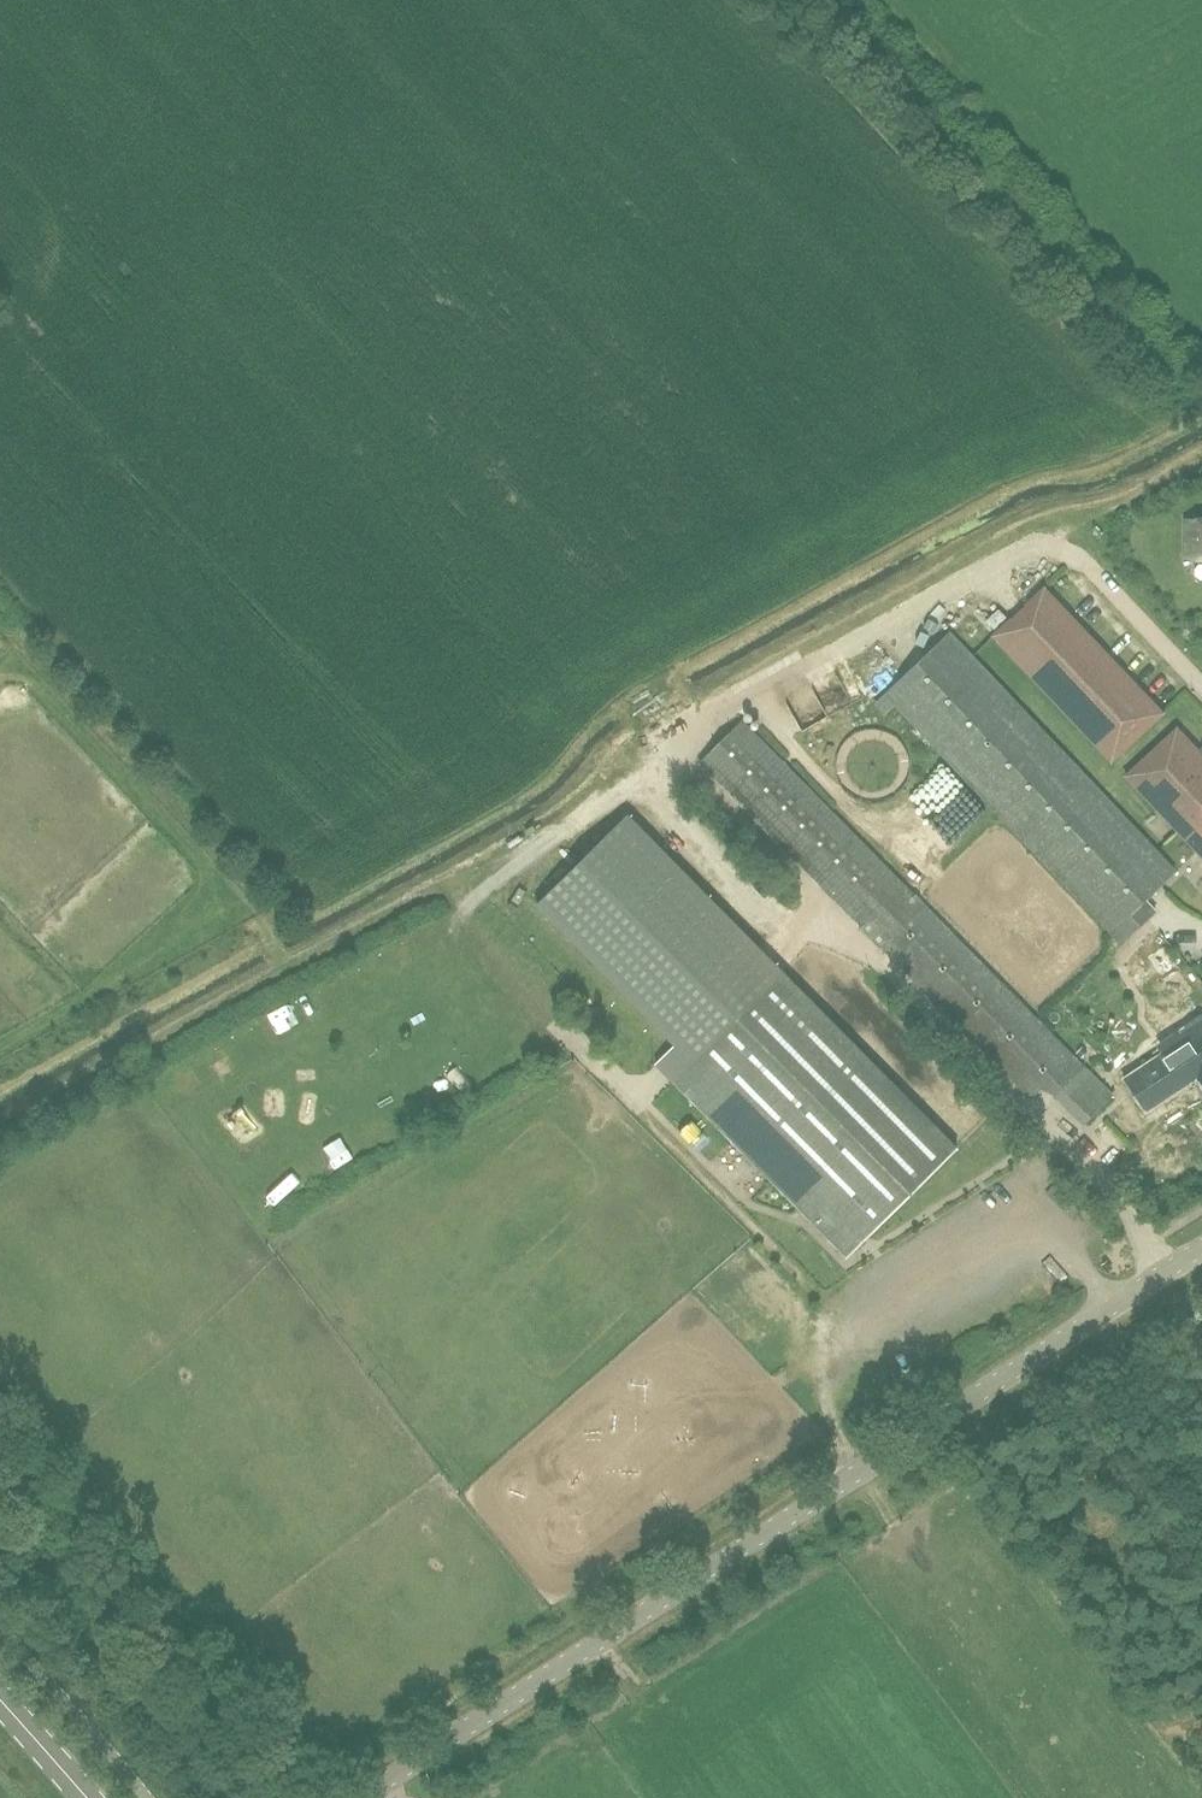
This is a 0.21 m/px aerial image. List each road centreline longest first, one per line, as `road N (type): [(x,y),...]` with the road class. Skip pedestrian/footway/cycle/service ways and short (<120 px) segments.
road 1 (unclassified): [(360,1797),(1201,1247)]
road 2 (track): [(1201,458),(1118,502),(1069,555)]
road 3 (secondary): [(87,1797),(0,1699)]

